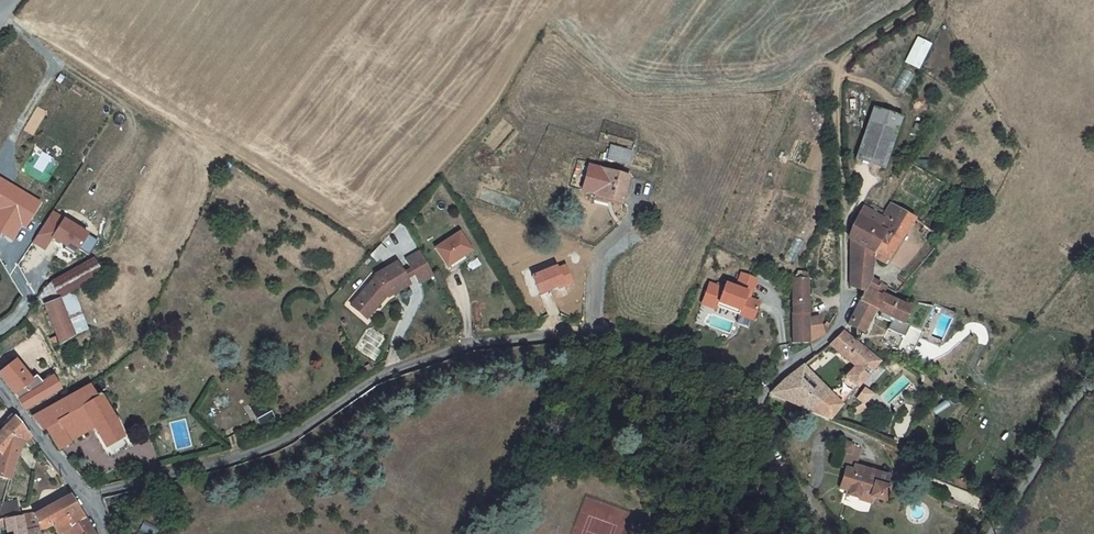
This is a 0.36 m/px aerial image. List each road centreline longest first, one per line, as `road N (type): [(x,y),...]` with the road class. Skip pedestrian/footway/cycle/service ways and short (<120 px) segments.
road 1 (unclassified): [(86,494),(237,459),(281,442),(377,378),(469,343),(541,333),(621,341),(752,411)]
road 2 (track): [(838,61),(843,298)]
road 3 (unclassified): [(992,533),(1067,412),(1093,388)]
road 4 (residential): [(752,411),(788,367),(836,330),(843,298)]
road 5 (unclassified): [(752,411),(768,449),(831,533)]
road 6 (unclassified): [(0,383),(86,494)]

